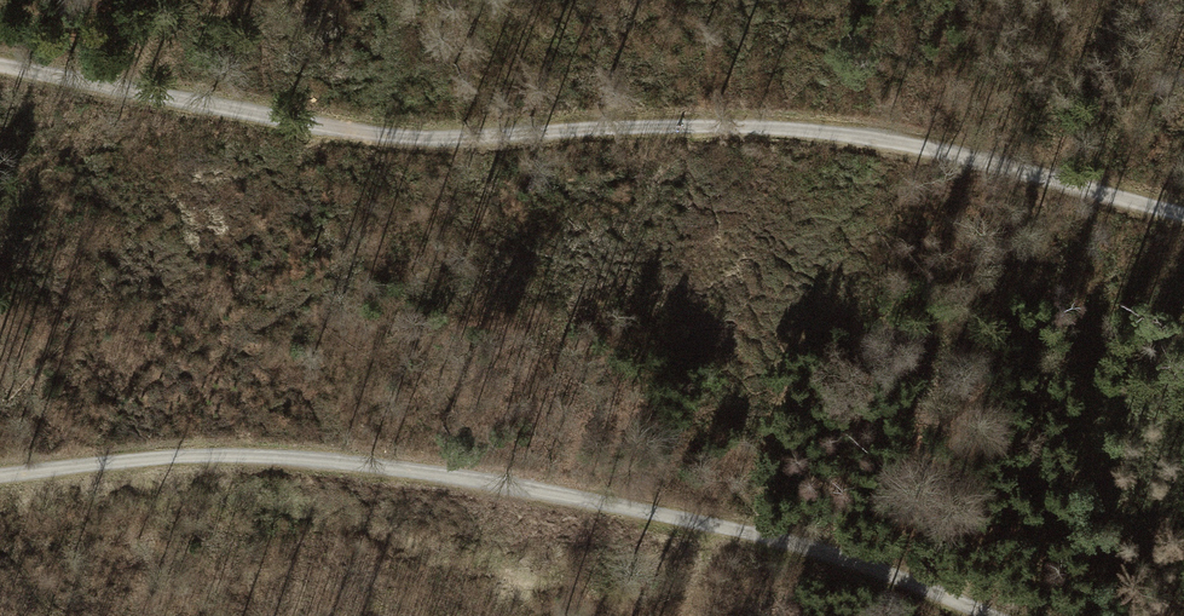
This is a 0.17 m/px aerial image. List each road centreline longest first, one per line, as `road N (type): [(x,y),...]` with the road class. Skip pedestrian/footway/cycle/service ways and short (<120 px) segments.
road 1 (track): [(1183,213),(849,131),(760,123),(598,124),(443,137),(373,132),(0,62)]
road 2 (track): [(0,475),(237,454),(404,469),(837,557),(995,615)]

